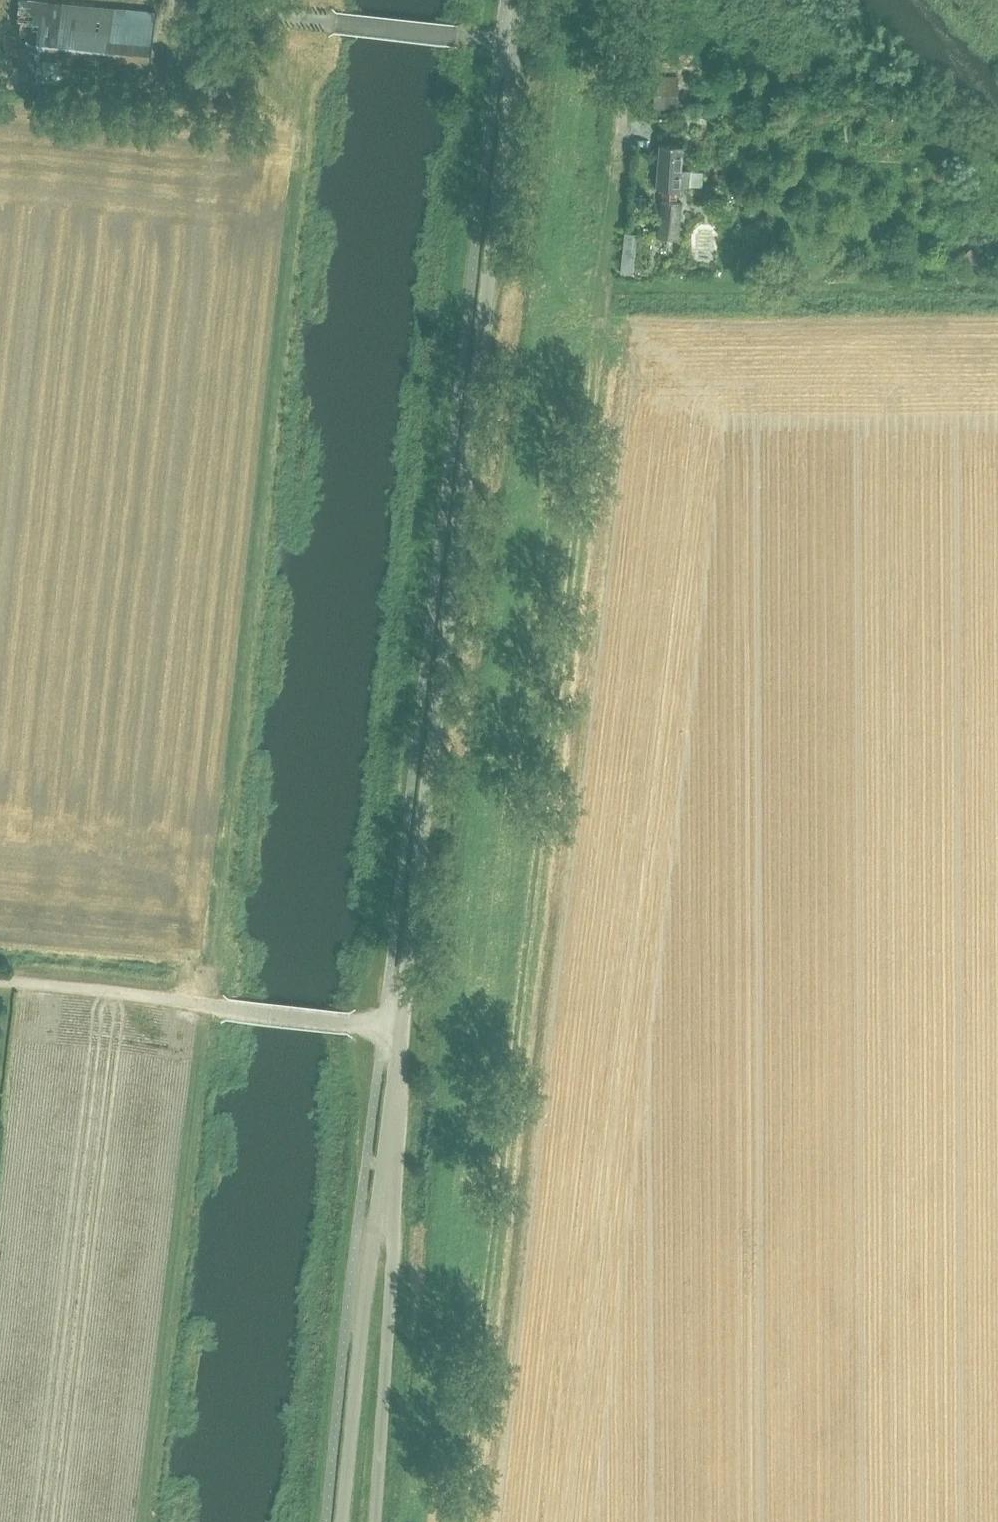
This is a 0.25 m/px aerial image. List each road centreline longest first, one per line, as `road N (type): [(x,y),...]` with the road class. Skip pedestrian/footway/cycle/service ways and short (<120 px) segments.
road 1 (unclassified): [(383,1166),(521,0)]
road 2 (unclassified): [(344,1521),(383,1166)]
road 3 (unclassified): [(375,1521),(396,1227),(383,1166)]
road 4 (track): [(635,0),(613,236),(600,289)]

